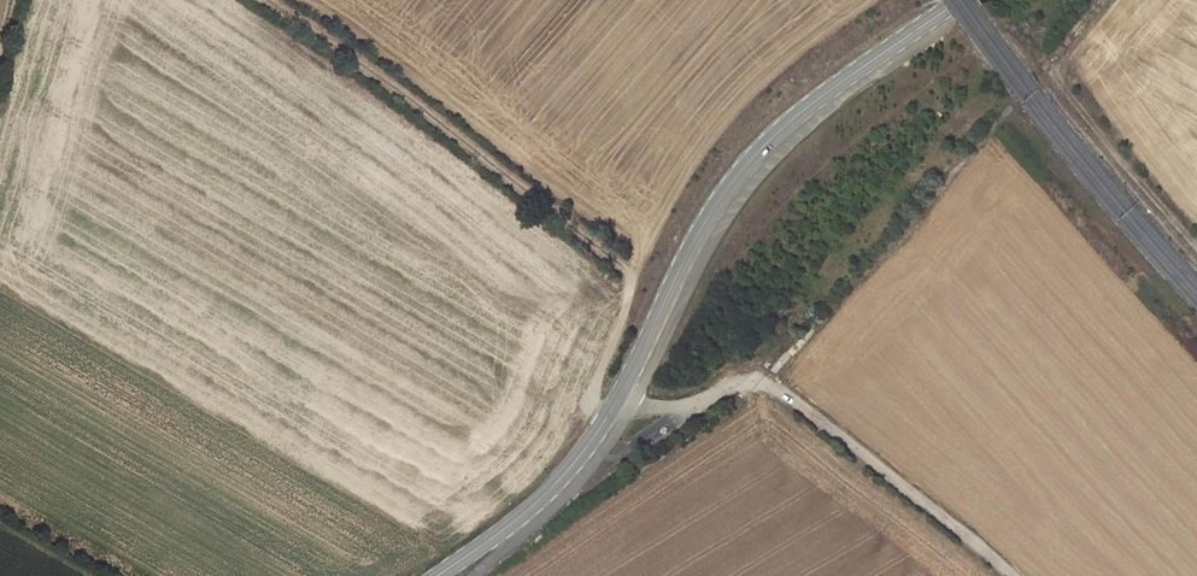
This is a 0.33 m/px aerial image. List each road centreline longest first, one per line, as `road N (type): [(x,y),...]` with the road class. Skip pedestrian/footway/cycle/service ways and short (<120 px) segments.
road 1 (track): [(1019,575),(763,384),(651,405),(591,389),(625,308),(628,269),(266,0)]
road 2 (tertiary): [(441,575),(530,512),(574,468),(618,402),(695,238),(743,169),(835,86),(961,0)]

